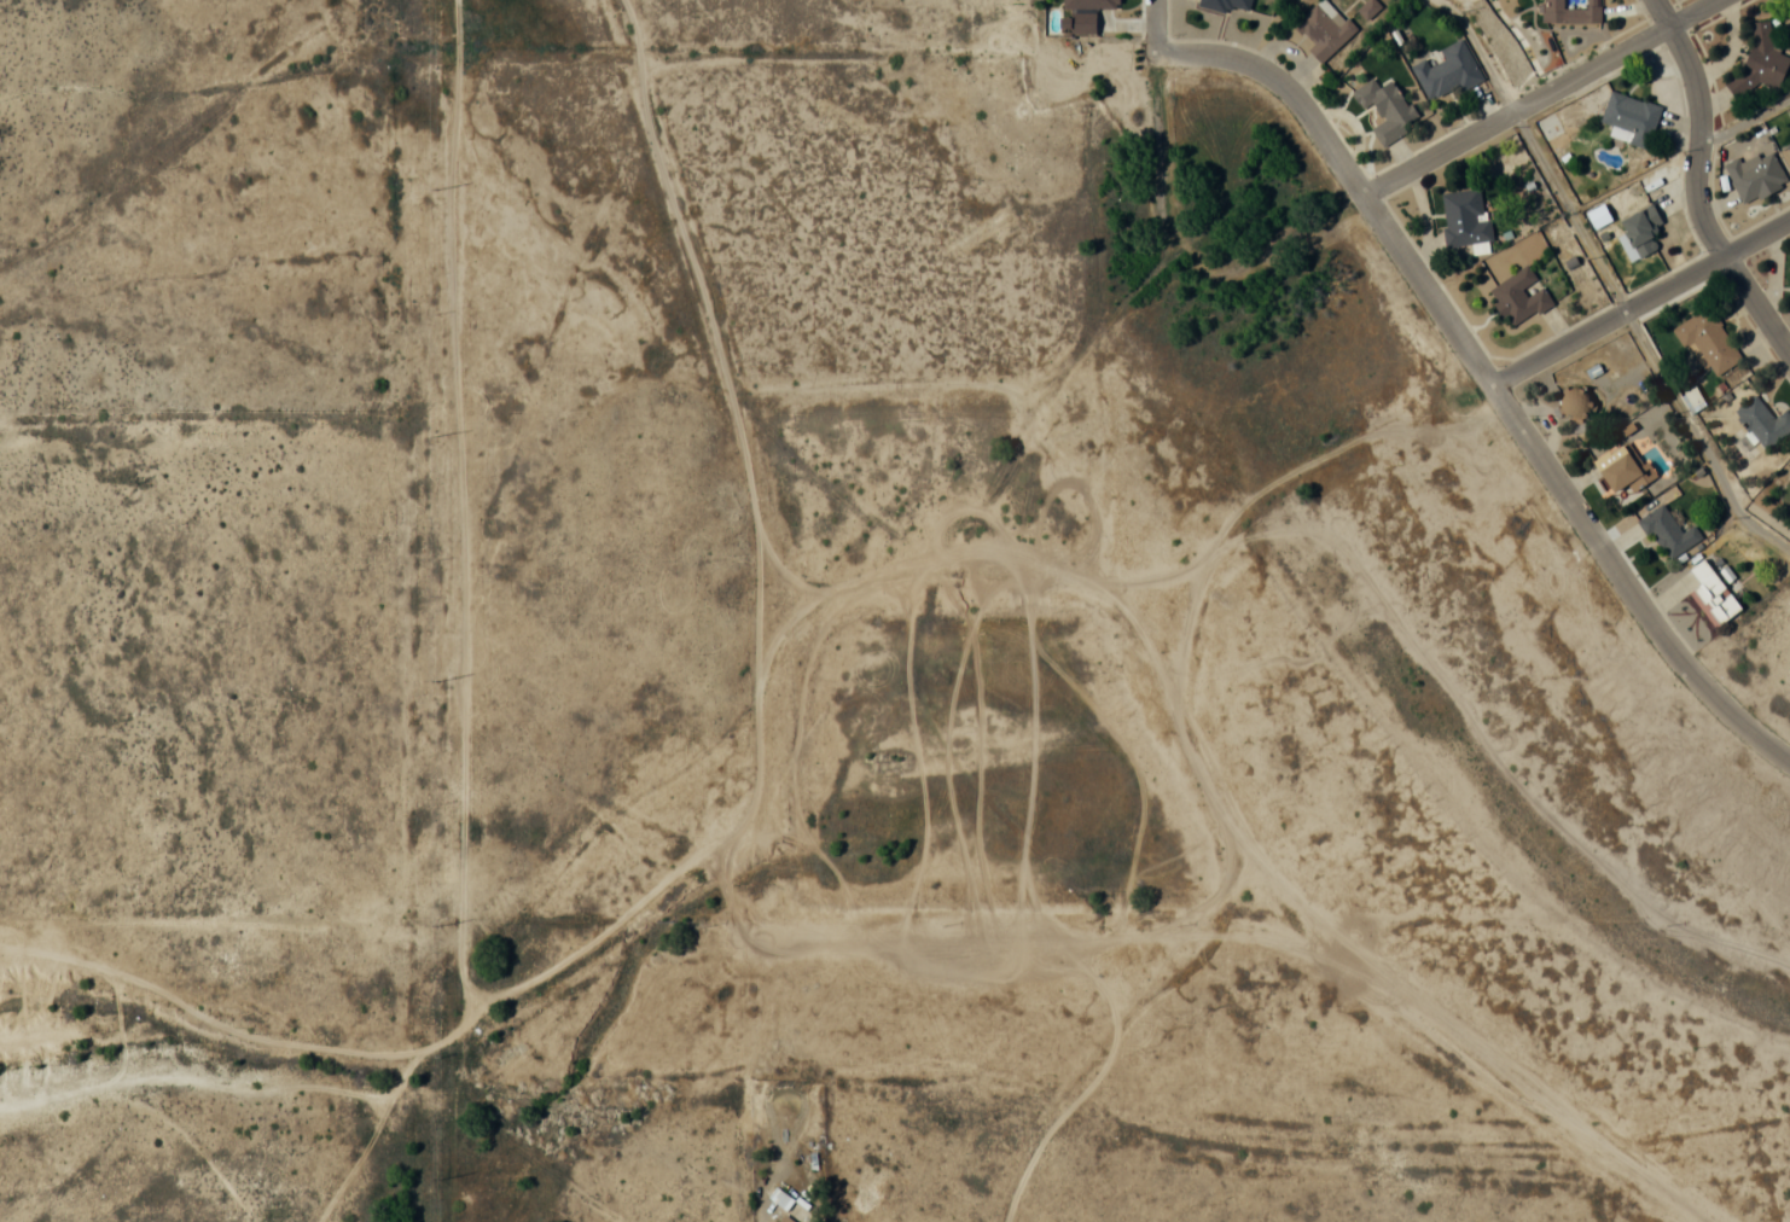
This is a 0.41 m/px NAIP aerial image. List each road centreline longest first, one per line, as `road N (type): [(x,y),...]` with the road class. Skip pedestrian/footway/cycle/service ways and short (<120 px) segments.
road 1 (residential): [(1789,764),(1721,706),(1668,646),(1284,83),(1232,57),(1155,53)]
road 2 (residential): [(1362,194),(1716,0)]
road 3 (residential): [(1789,355),(1722,256),(1695,194),(1702,136),(1692,81),(1654,0)]
road 4 (track): [(0,99),(54,83),(181,94),(268,75),(329,36)]
road 5 (residential): [(1492,384),(1789,219)]

